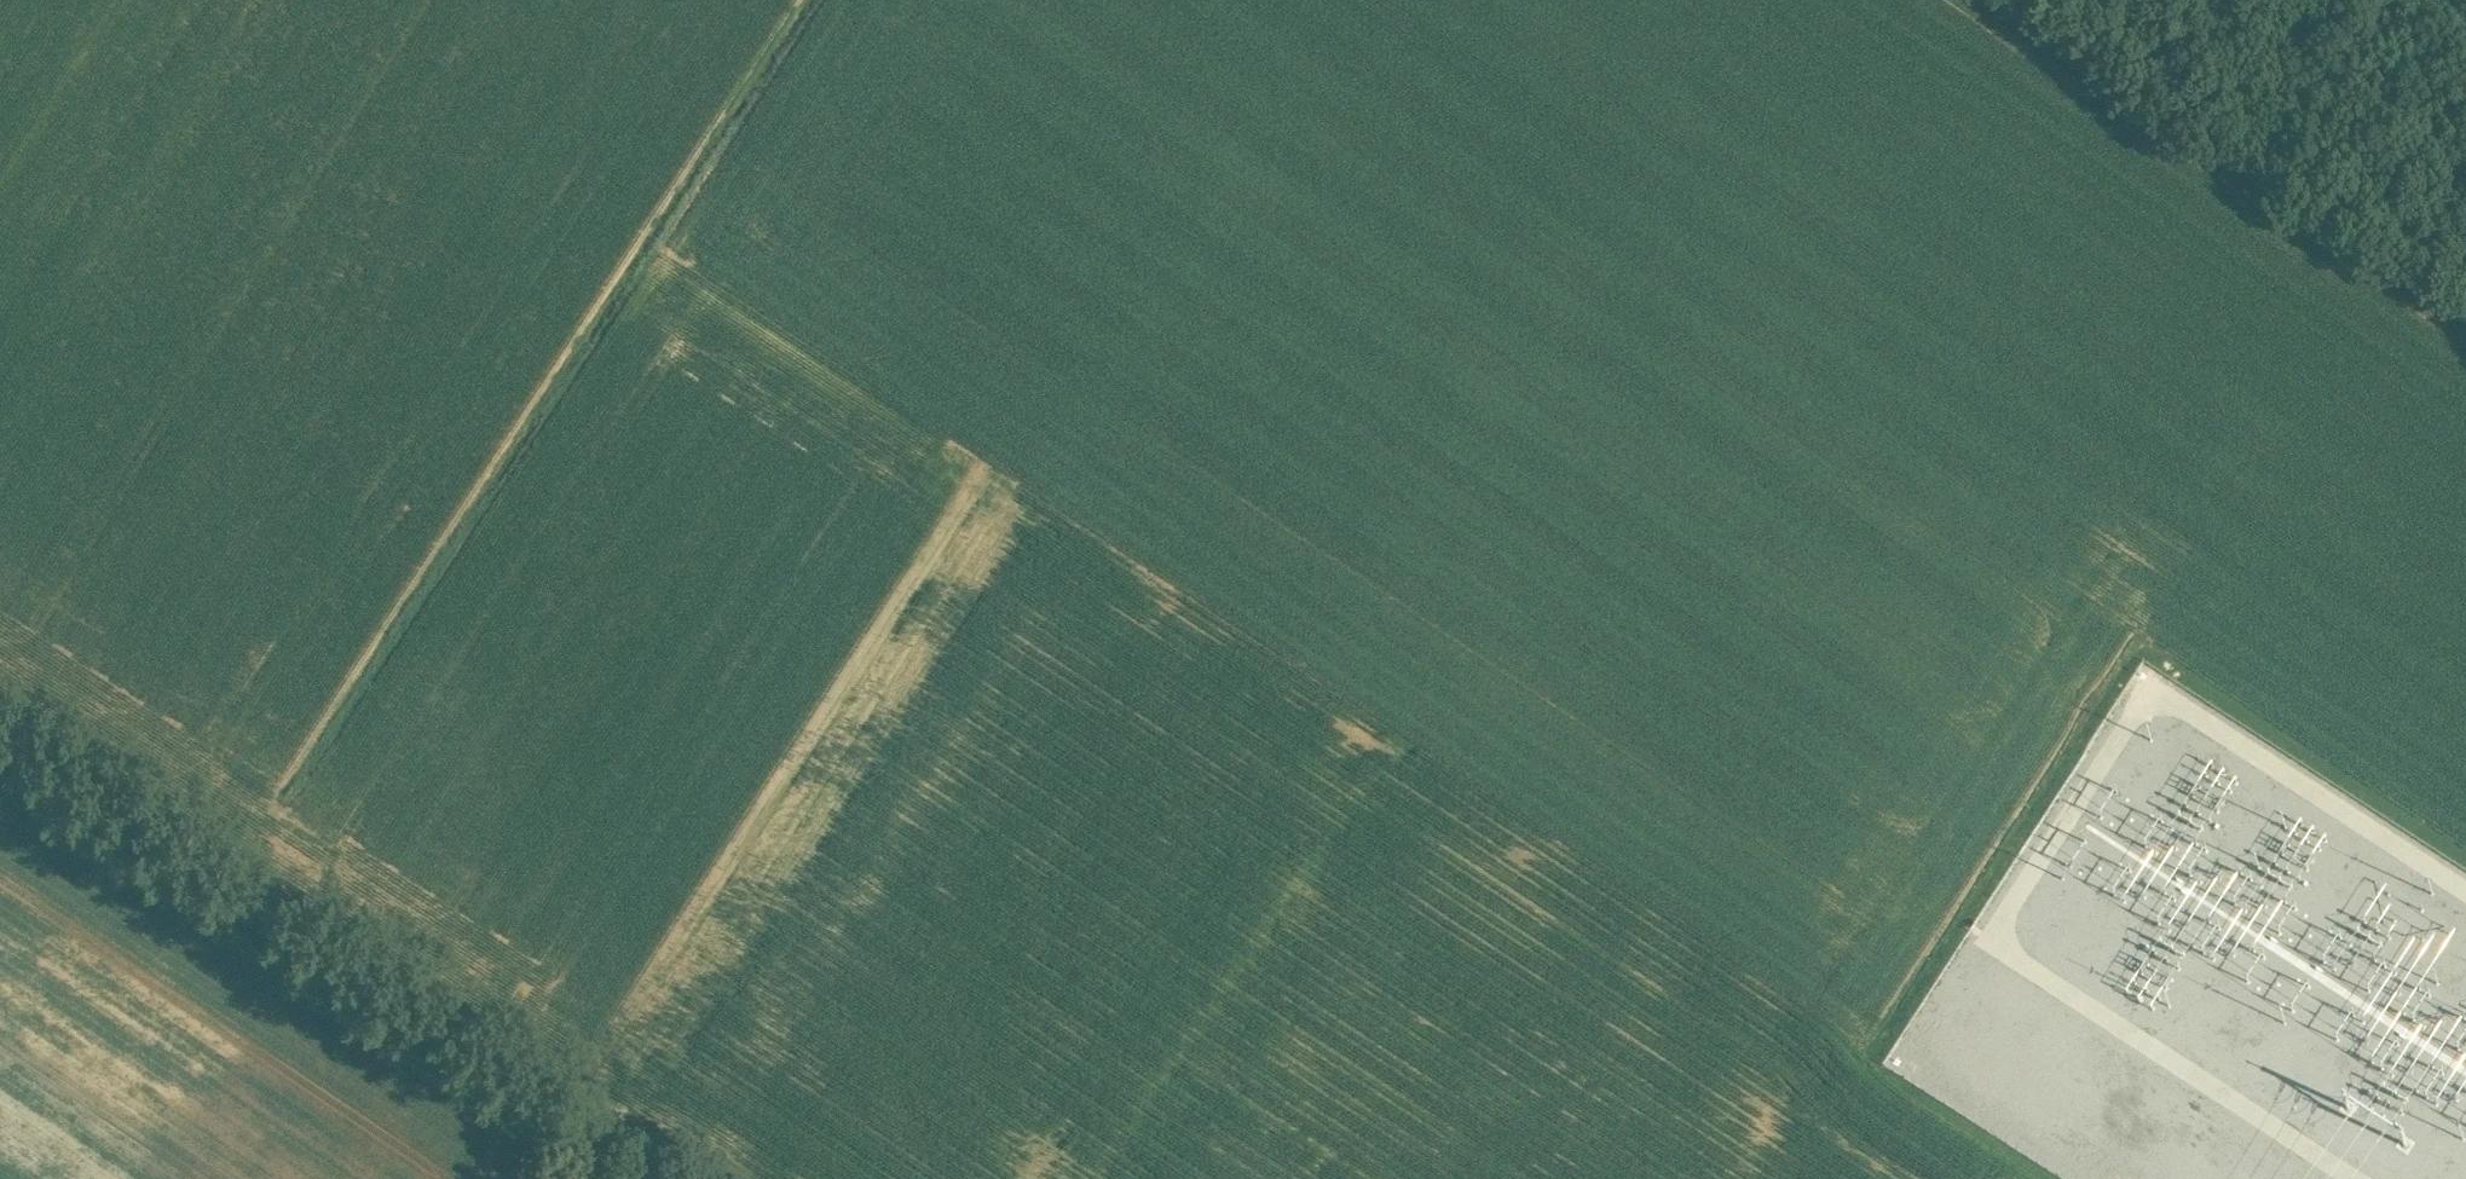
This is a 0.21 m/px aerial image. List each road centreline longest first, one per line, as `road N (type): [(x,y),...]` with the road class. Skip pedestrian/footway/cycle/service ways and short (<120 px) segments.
road 1 (track): [(0,728),(605,1136),(576,1178)]

